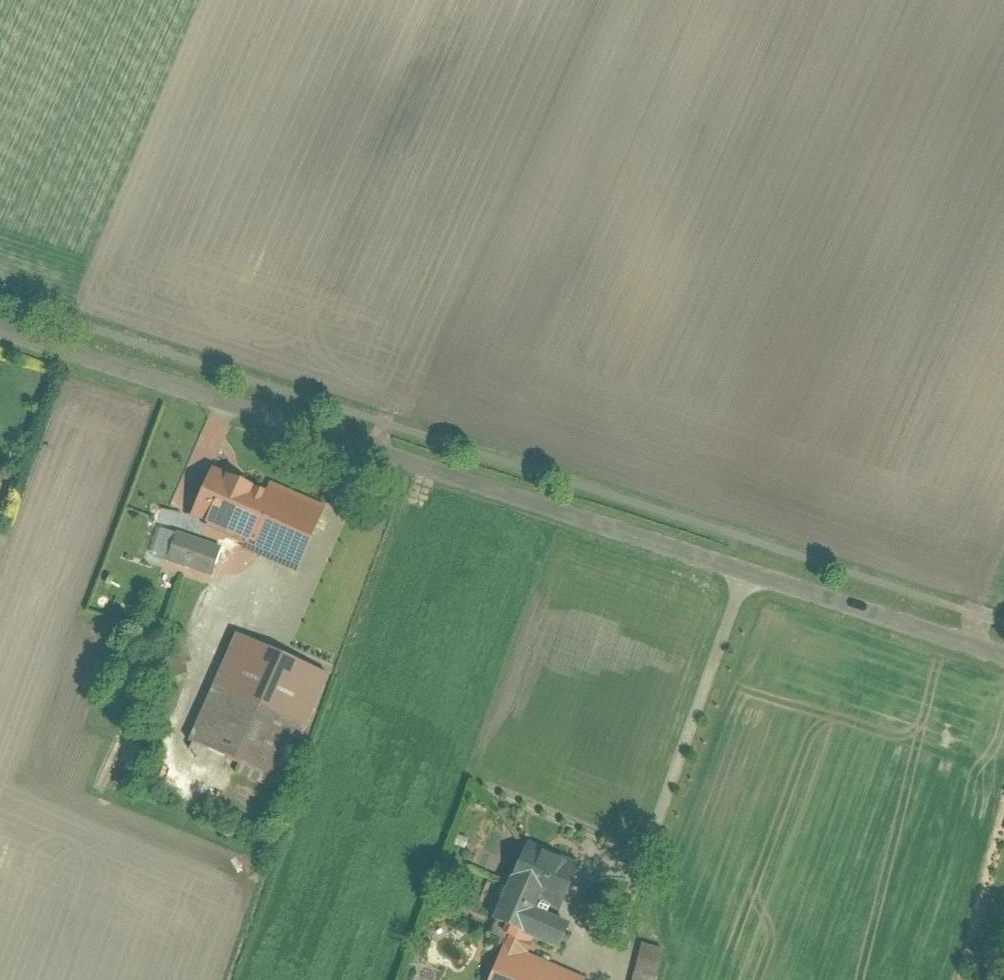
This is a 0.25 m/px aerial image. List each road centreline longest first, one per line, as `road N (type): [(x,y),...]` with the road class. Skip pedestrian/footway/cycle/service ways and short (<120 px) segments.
road 1 (tertiary): [(0,329),(1003,653)]

